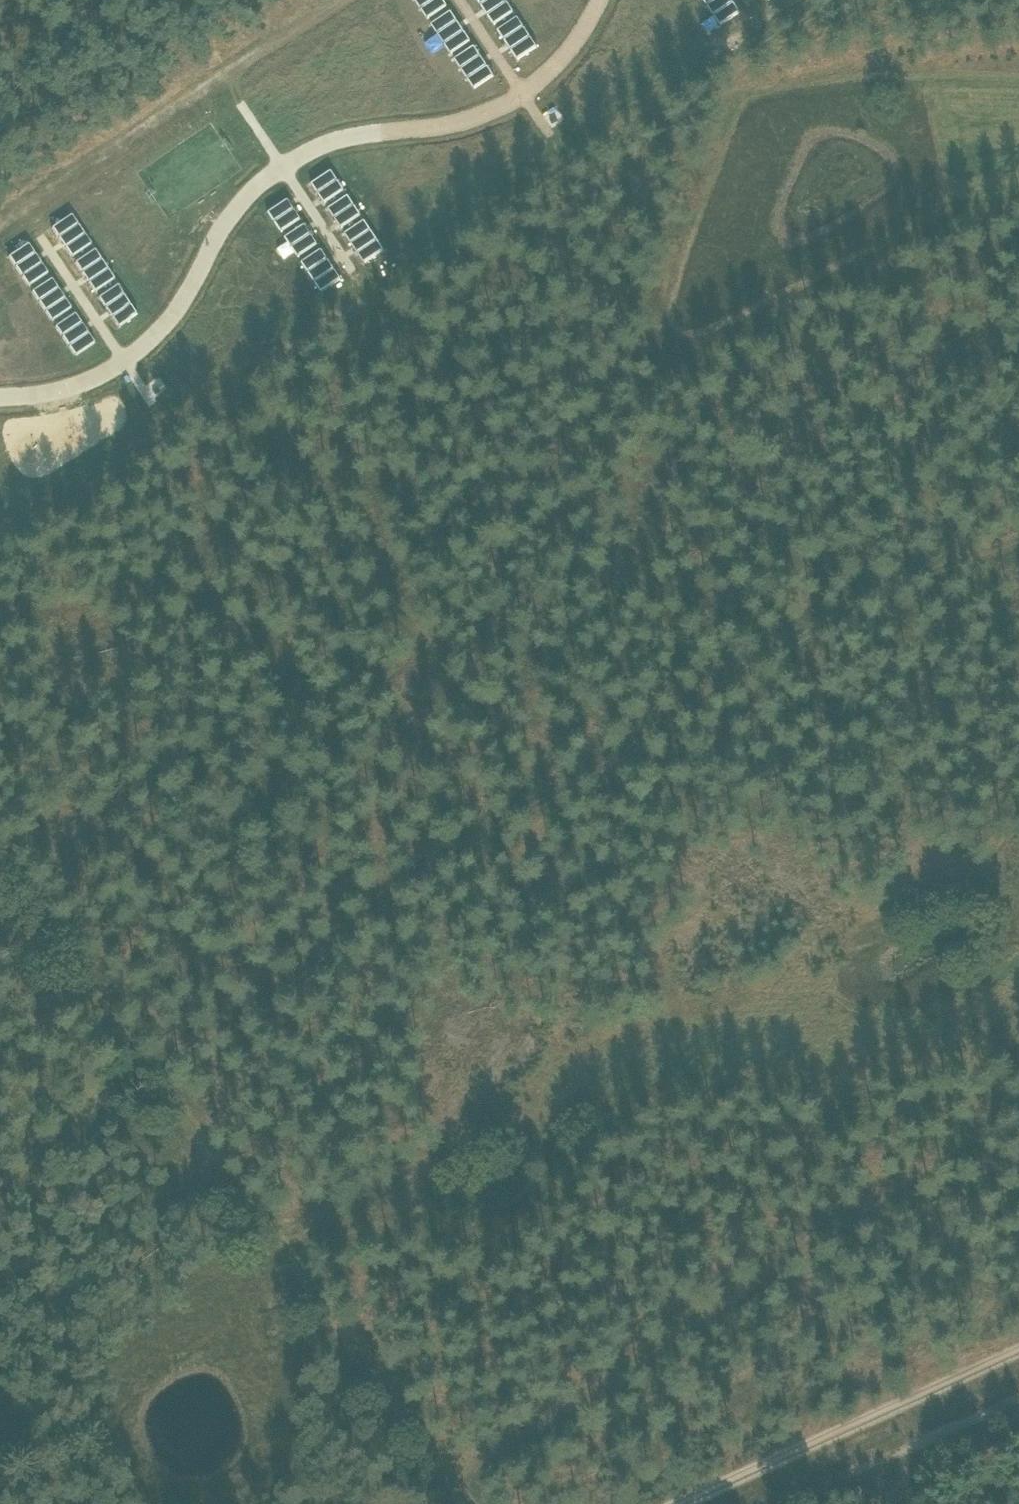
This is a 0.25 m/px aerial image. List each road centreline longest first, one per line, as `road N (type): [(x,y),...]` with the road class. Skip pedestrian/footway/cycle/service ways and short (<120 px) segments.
road 1 (track): [(1018,1395),(782,1503)]

